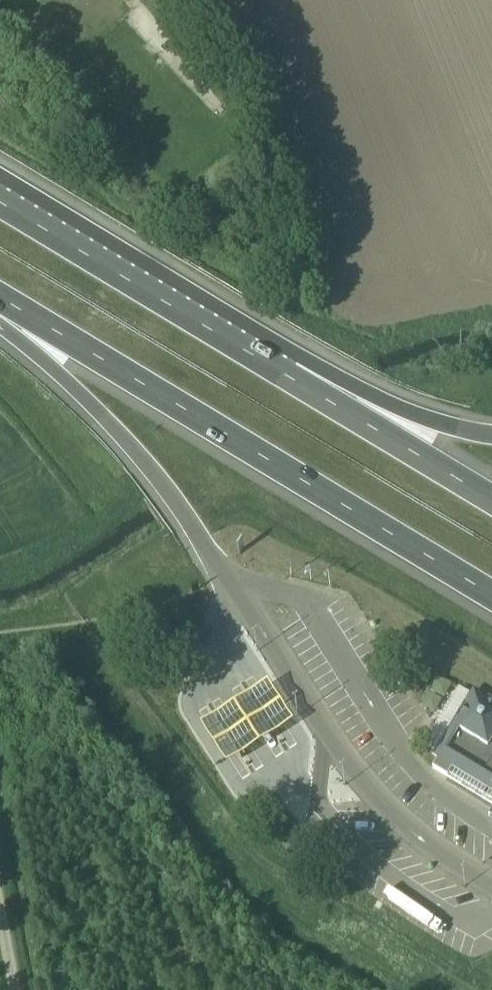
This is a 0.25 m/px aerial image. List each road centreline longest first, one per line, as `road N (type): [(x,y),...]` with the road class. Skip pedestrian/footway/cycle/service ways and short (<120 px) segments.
road 1 (motorway): [(0,297),(491,594)]
road 2 (motorway): [(288,376),(0,202)]
road 3 (motorway): [(0,300),(157,480)]
road 4 (motorway): [(491,499),(288,376)]
road 5 (motorway): [(491,435),(288,376)]

